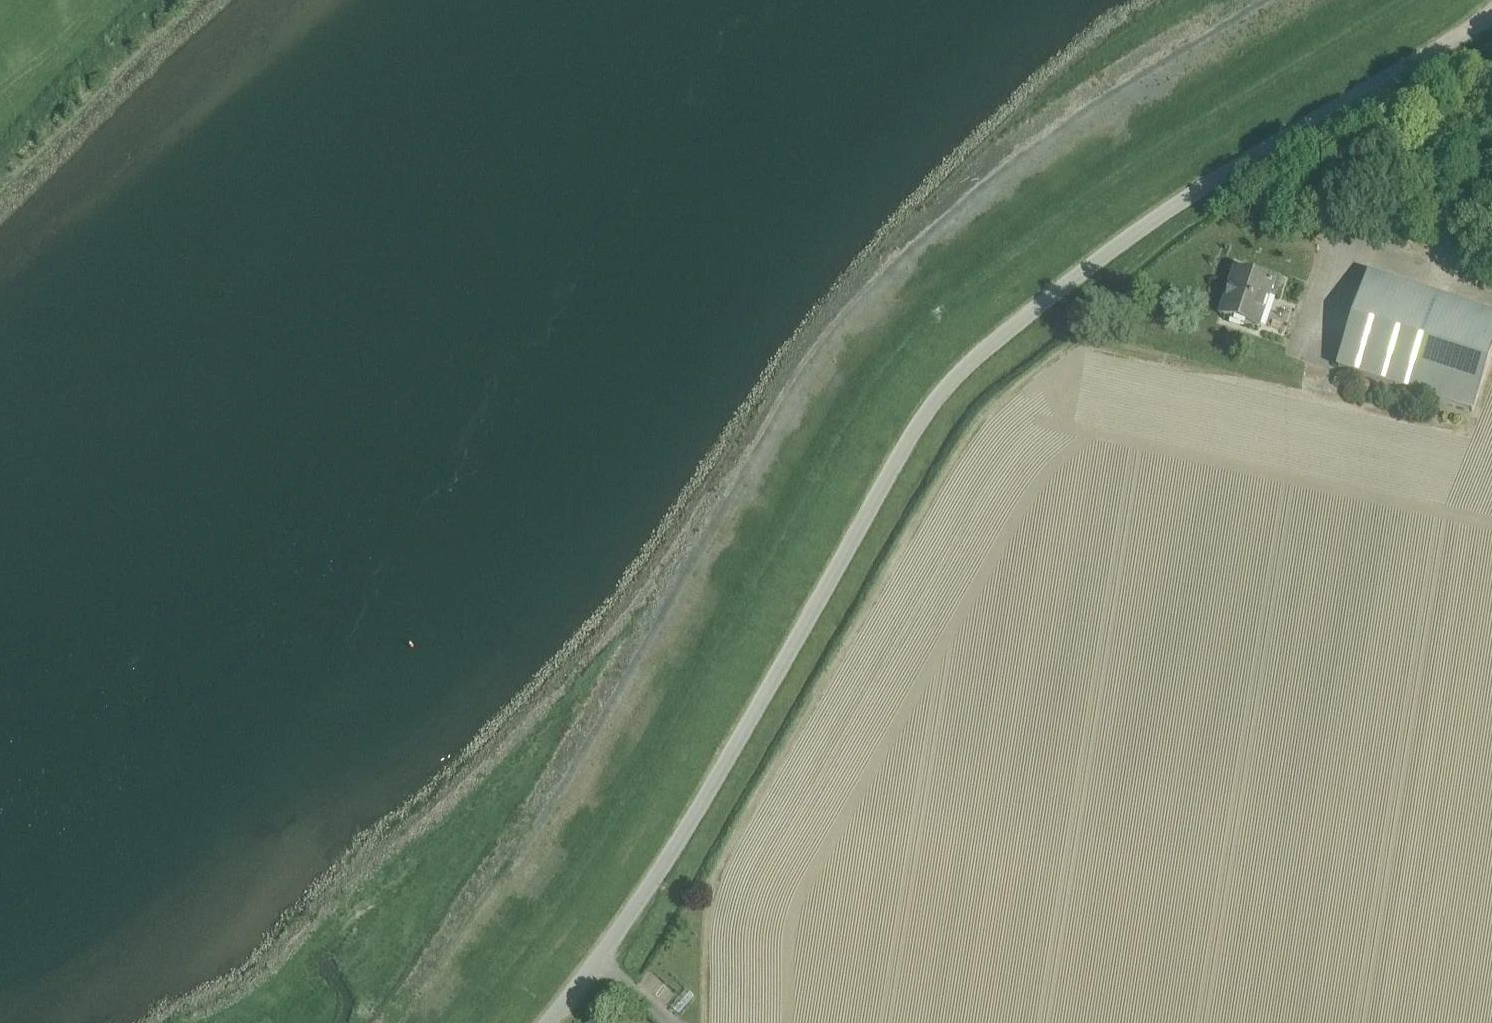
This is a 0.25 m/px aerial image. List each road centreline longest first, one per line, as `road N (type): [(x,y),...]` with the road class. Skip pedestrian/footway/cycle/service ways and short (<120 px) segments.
road 1 (unclassified): [(547,1022),(654,879),(913,436),(963,372),(1261,145),(1491,16)]

